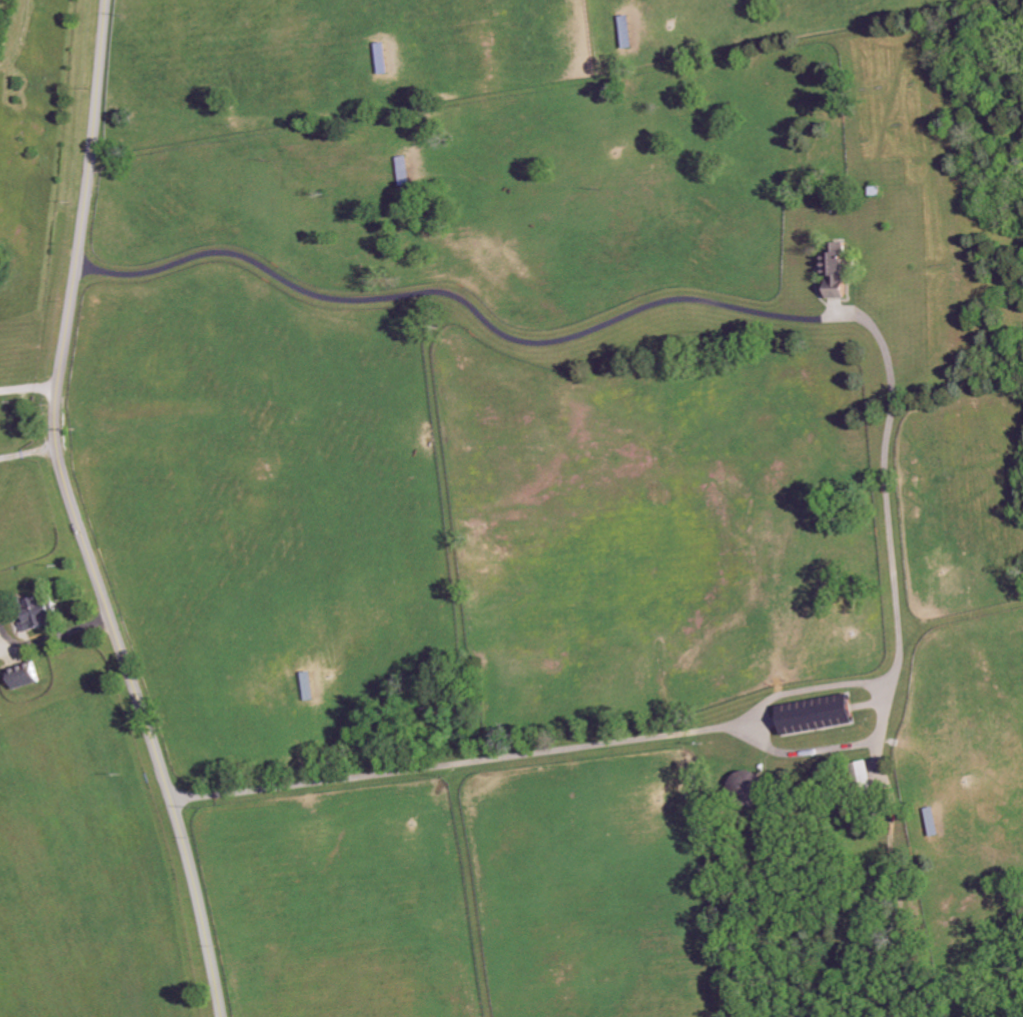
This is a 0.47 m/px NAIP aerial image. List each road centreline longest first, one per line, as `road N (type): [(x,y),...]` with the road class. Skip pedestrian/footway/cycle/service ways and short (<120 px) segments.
road 1 (tertiary): [(221,1016),(168,783),(72,500),(57,427),(107,0)]

